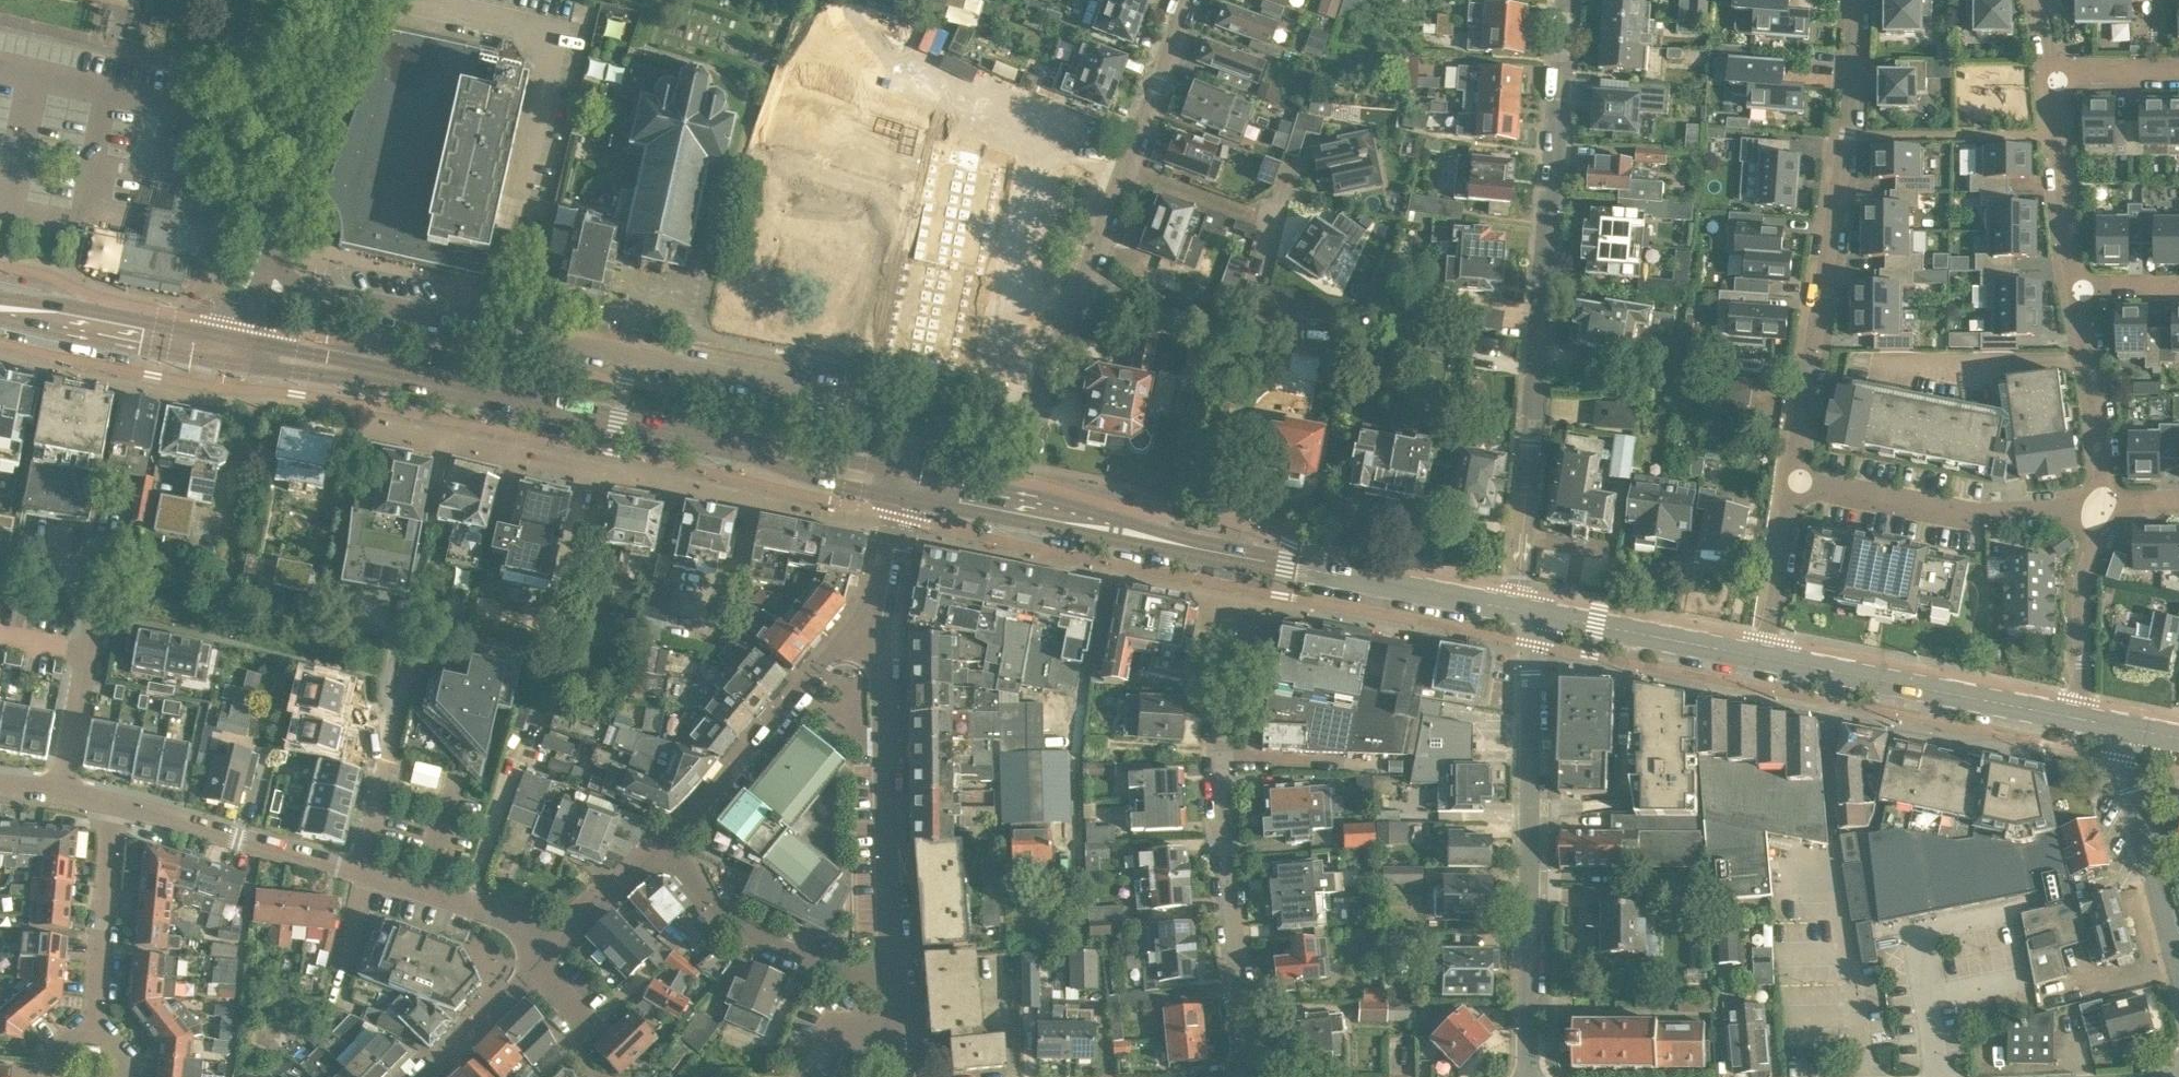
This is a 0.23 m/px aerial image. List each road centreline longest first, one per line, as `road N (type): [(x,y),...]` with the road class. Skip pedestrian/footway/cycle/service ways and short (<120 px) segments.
road 1 (residential): [(1129,169),(1029,407),(1004,419),(970,422),(317,291),(290,281),(264,245)]
road 2 (primary): [(905,485),(228,350)]
road 3 (primary): [(1524,612),(905,485)]
road 4 (residential): [(1565,0),(1524,612)]
road 5 (residential): [(1855,0),(1847,134),(1792,476)]
road 6 (residential): [(1524,612),(1526,1076)]
road 7 (residential): [(1245,1076),(1216,726),(1233,635)]
road 8 (tertiary): [(897,980),(878,620)]
road 9 (primary): [(2077,719),(1766,657)]
road 10 (residential): [(878,620),(852,630),(661,844)]
road 11 (residential): [(2102,504),(1978,513),(1792,476)]
road 12 (residential): [(661,844),(727,916),(771,942),(897,980)]
road 13 (residential): [(264,245),(355,0)]
road 14 (unclassified): [(2127,728),(2129,795),(2178,976)]
road 15 (residential): [(358,871),(113,802)]
road 16 (primary): [(1766,657),(1524,612)]
road 17 (residential): [(90,1034),(113,802)]
road 18 (residential): [(358,871),(417,646)]
road 19 (primary): [(228,350),(0,307)]
road 20 (residential): [(2102,504),(2096,399),(2074,287)]
road 21 (residential): [(2077,719),(2081,598),(2102,504)]
road 22 (residential): [(2074,287),(2050,74)]
road 23 (residential): [(533,961),(526,934),(491,910),(358,871)]
road 24 (residential): [(1792,476),(1766,657)]
road 25 (residential): [(1187,0),(1129,169)]
road 26 (residential): [(661,844),(533,961)]
road 27 (residential): [(533,961),(423,1076)]
road 28 (residential): [(1274,218),(1129,169)]
road 29 (tertiary): [(878,620),(905,485)]
road 30 (residential): [(586,1076),(576,1018),(533,961)]
road 31 (residential): [(2050,74),(2178,74)]

